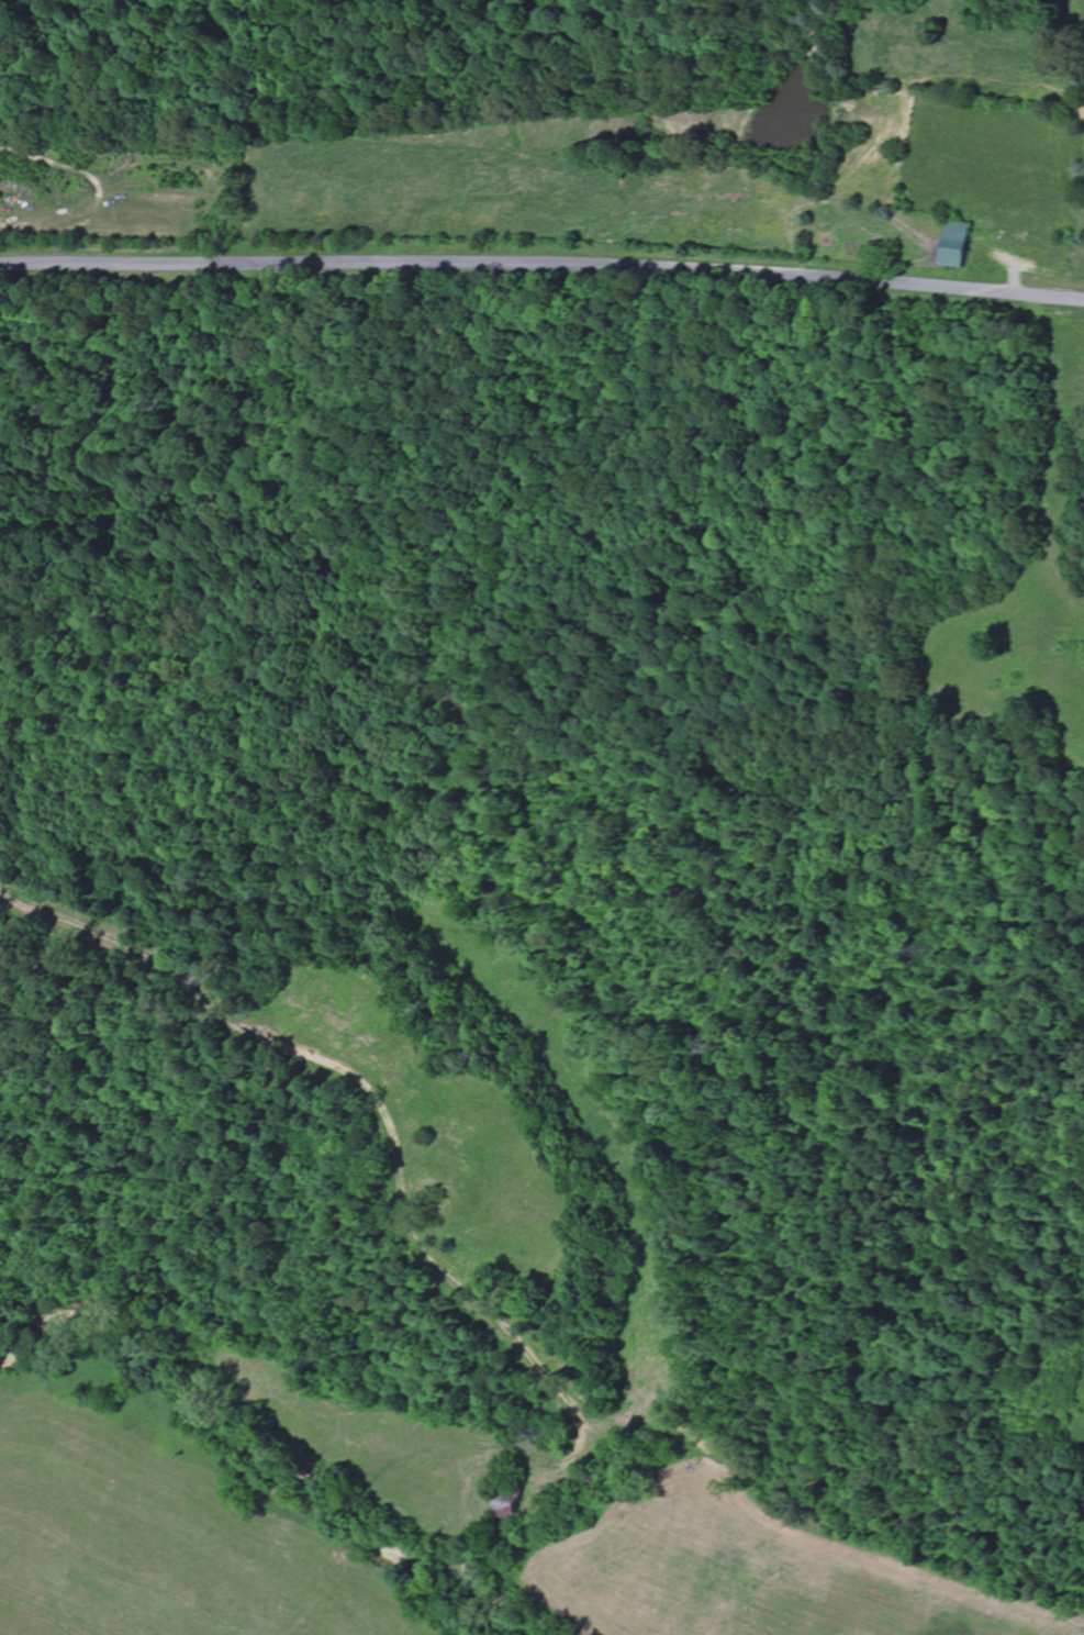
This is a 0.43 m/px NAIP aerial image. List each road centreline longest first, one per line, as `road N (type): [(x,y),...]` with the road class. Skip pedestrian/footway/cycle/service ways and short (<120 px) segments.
road 1 (residential): [(1083,298),(590,264),(0,263)]
road 2 (residential): [(0,808),(87,878),(208,901),(283,987),(361,1020),(467,1223),(551,1303),(544,1400),(523,1443)]

